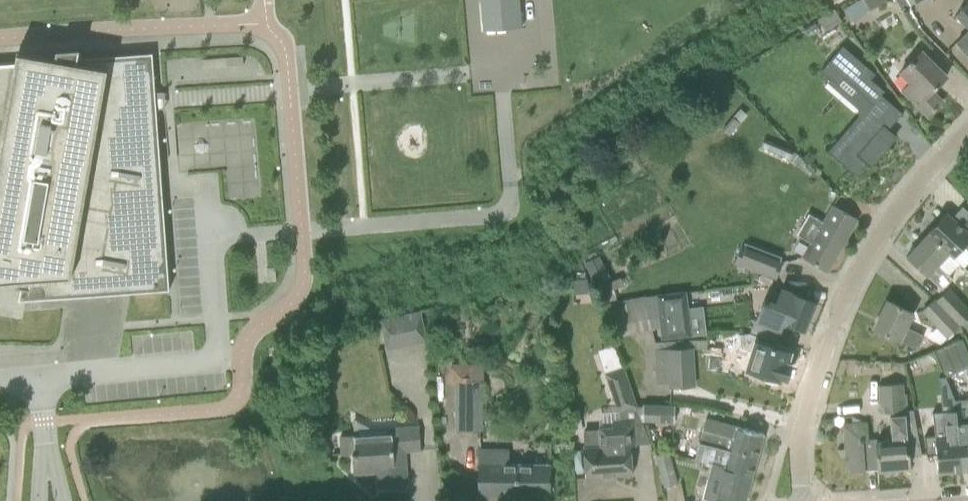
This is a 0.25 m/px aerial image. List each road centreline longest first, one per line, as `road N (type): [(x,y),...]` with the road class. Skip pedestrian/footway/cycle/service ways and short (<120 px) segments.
road 1 (residential): [(801,500),(798,436),(868,253),(923,168),(967,125)]

